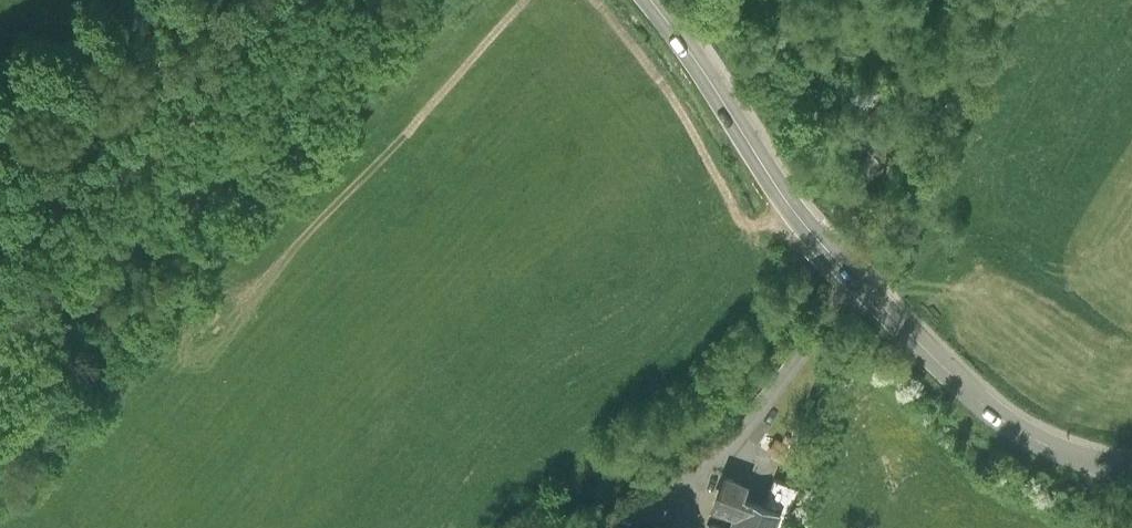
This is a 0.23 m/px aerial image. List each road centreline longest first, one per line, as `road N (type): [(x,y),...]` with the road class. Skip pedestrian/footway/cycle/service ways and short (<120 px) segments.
road 1 (tertiary): [(661,0),(810,227),(854,271),(1018,413),(1131,456)]

